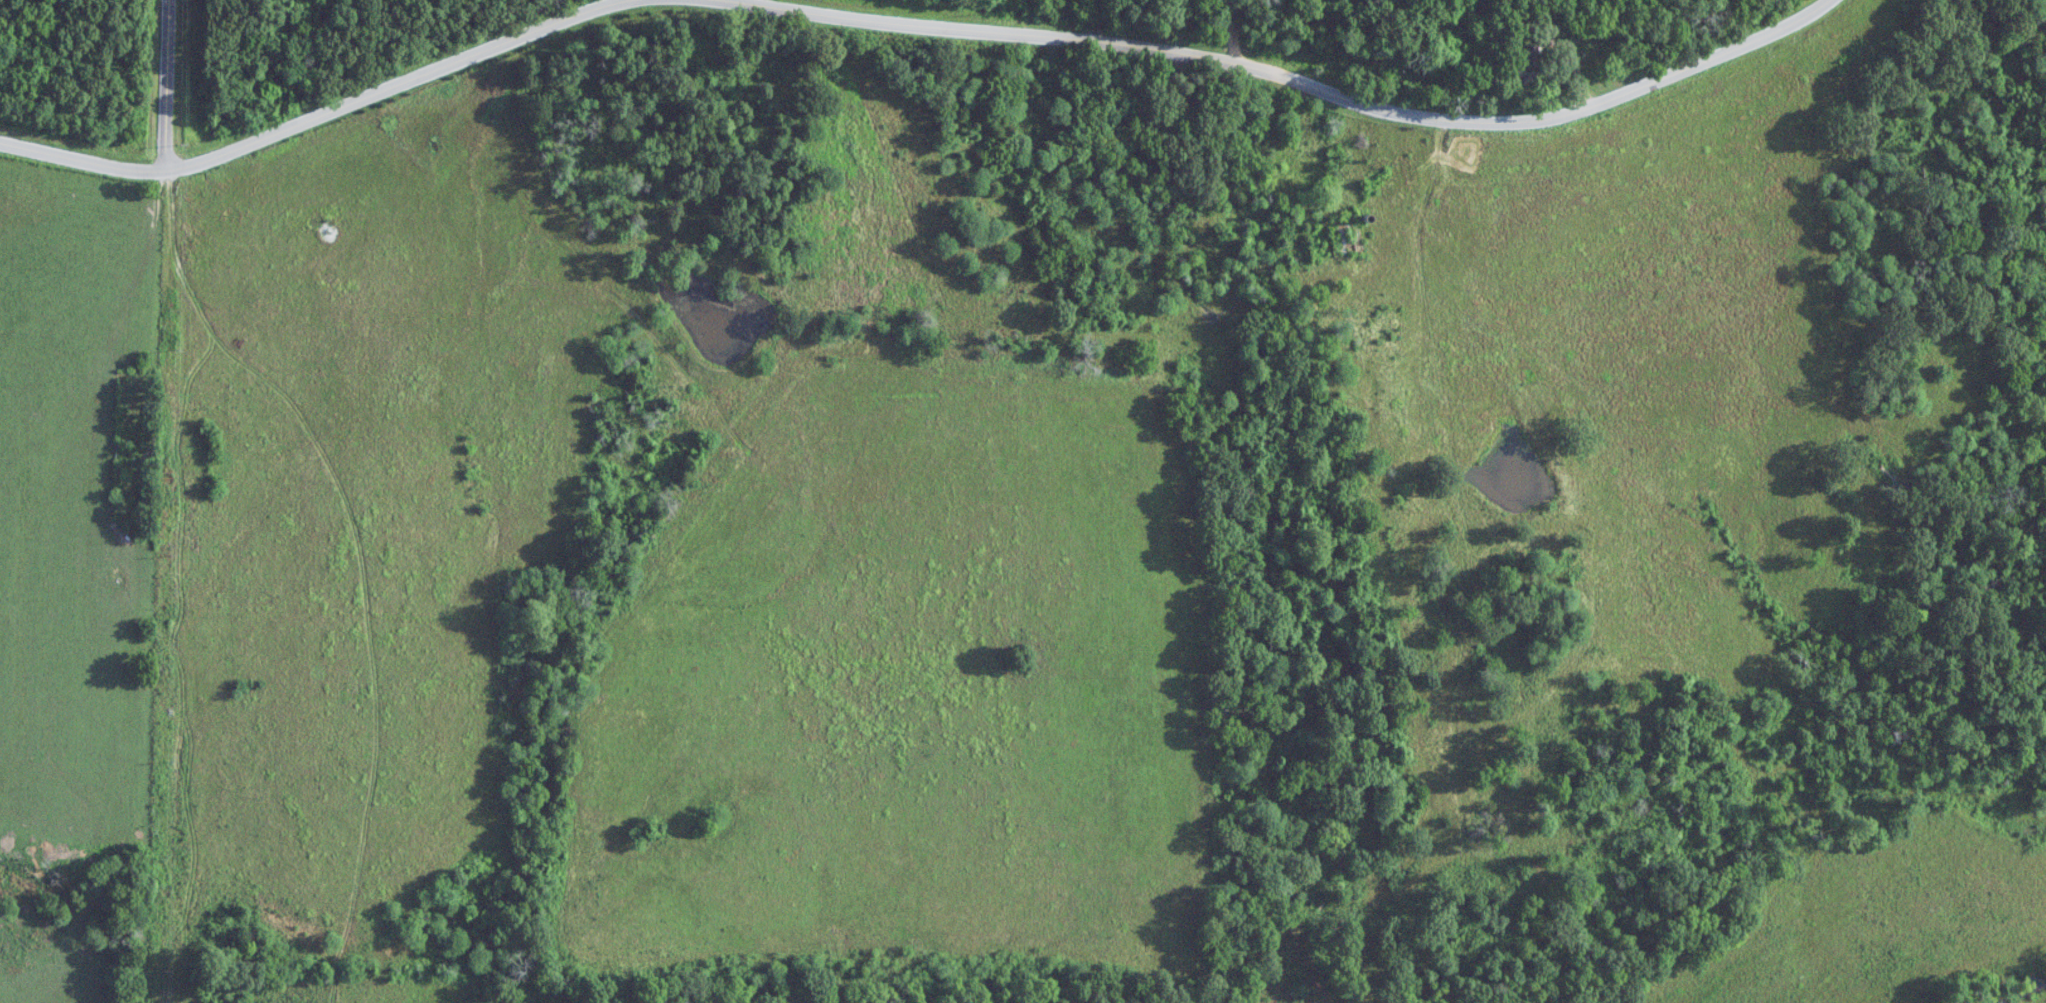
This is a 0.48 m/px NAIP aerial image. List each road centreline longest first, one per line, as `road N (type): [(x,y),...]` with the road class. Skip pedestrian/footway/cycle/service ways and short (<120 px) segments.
road 1 (residential): [(714,0),(1193,54),(1272,71),(1388,113),(1516,122),(1560,118),(1680,72),(1770,36),(1832,0)]
road 2 (residential): [(0,140),(135,170),(188,167),(541,27),(632,0)]
road 3 (residential): [(170,0),(167,171)]

